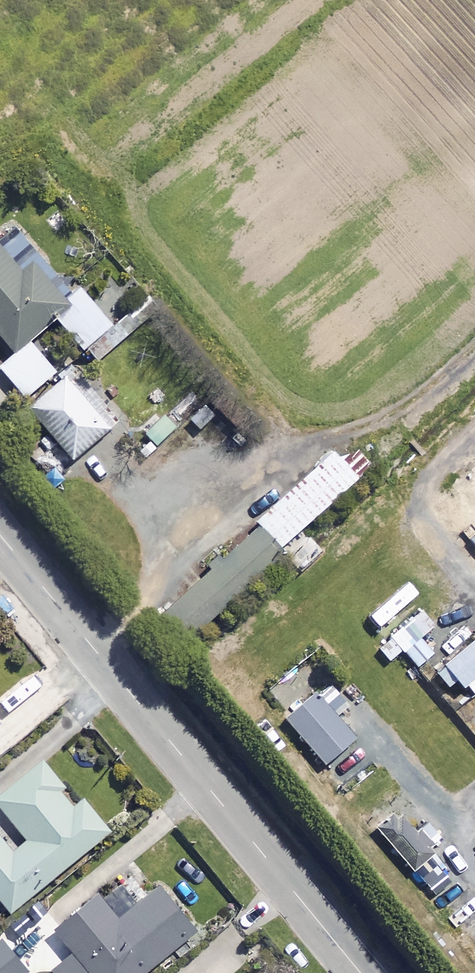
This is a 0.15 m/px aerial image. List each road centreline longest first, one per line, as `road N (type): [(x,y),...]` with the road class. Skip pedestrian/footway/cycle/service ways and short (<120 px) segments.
road 1 (unclassified): [(359,972),(0,534)]

